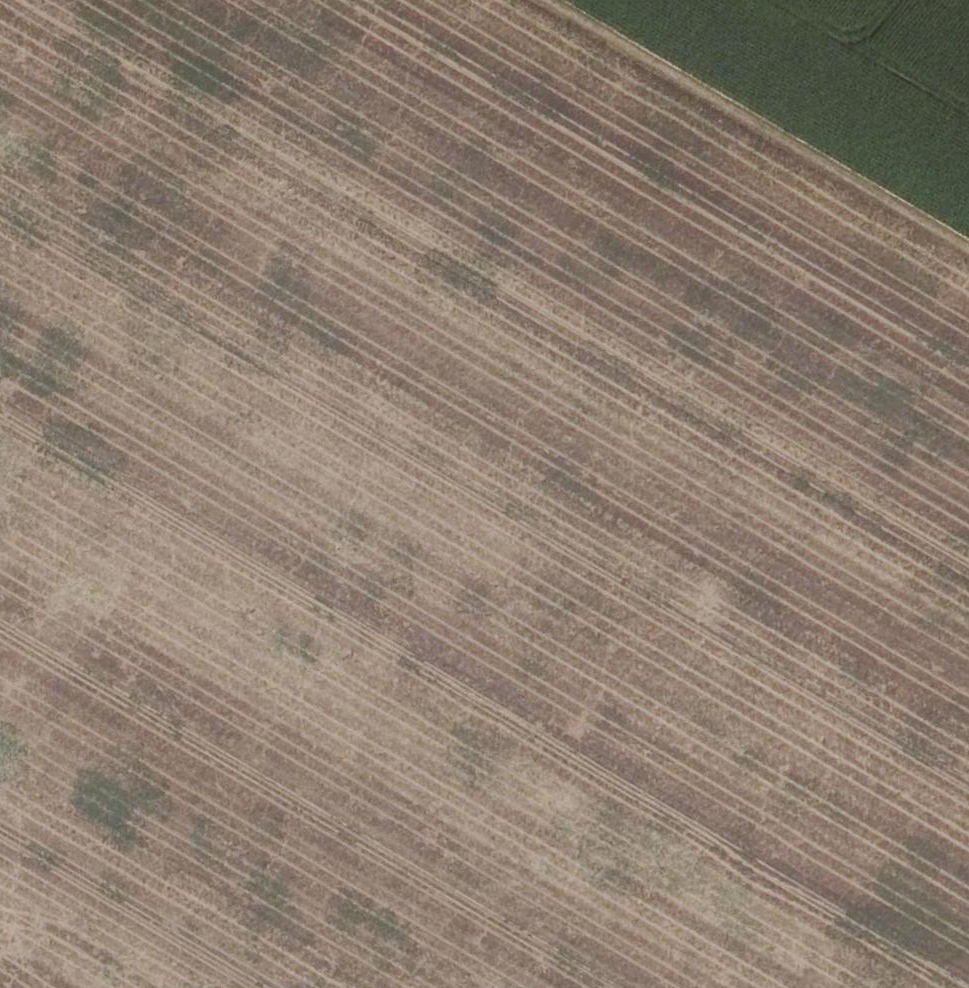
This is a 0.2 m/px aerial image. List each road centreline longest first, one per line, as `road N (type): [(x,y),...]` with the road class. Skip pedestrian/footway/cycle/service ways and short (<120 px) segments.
road 1 (track): [(968,246),(555,0)]

